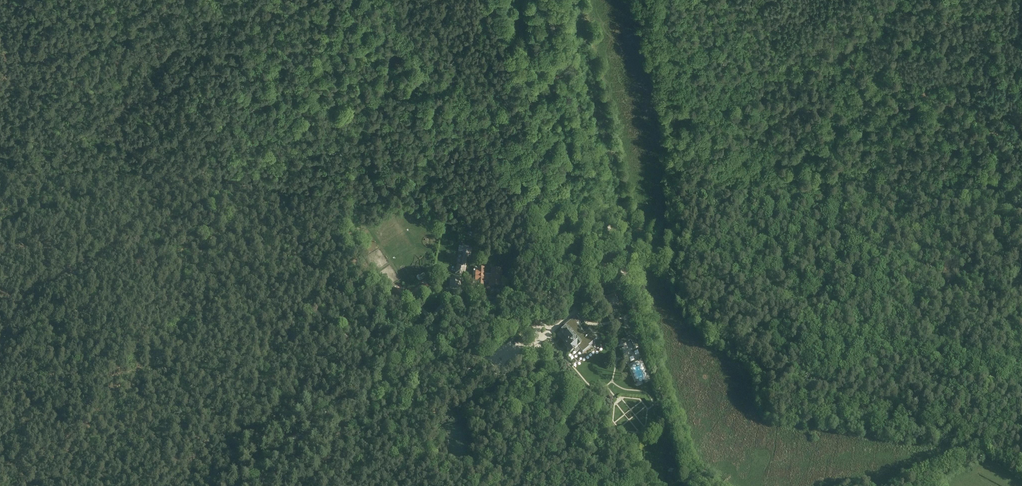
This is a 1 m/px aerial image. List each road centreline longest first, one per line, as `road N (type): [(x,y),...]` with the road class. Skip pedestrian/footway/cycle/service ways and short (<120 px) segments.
road 1 (track): [(545,0),(622,267),(697,485)]
road 2 (track): [(0,347),(37,292),(221,189),(350,0)]

